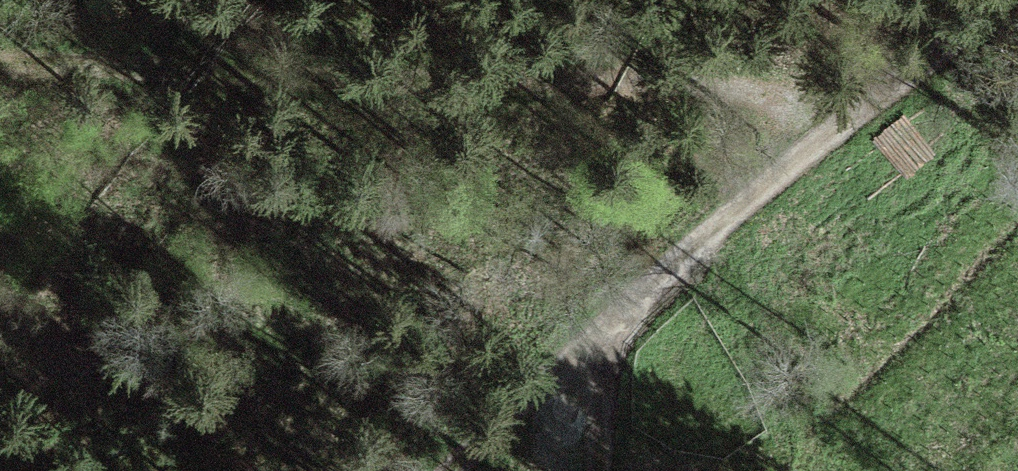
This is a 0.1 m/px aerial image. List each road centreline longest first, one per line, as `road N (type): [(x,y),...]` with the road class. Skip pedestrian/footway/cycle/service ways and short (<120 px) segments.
road 1 (track): [(0,62),(242,63),(877,105)]
road 2 (track): [(452,470),(733,215),(1007,0)]
road 3 (track): [(590,470),(577,349)]

